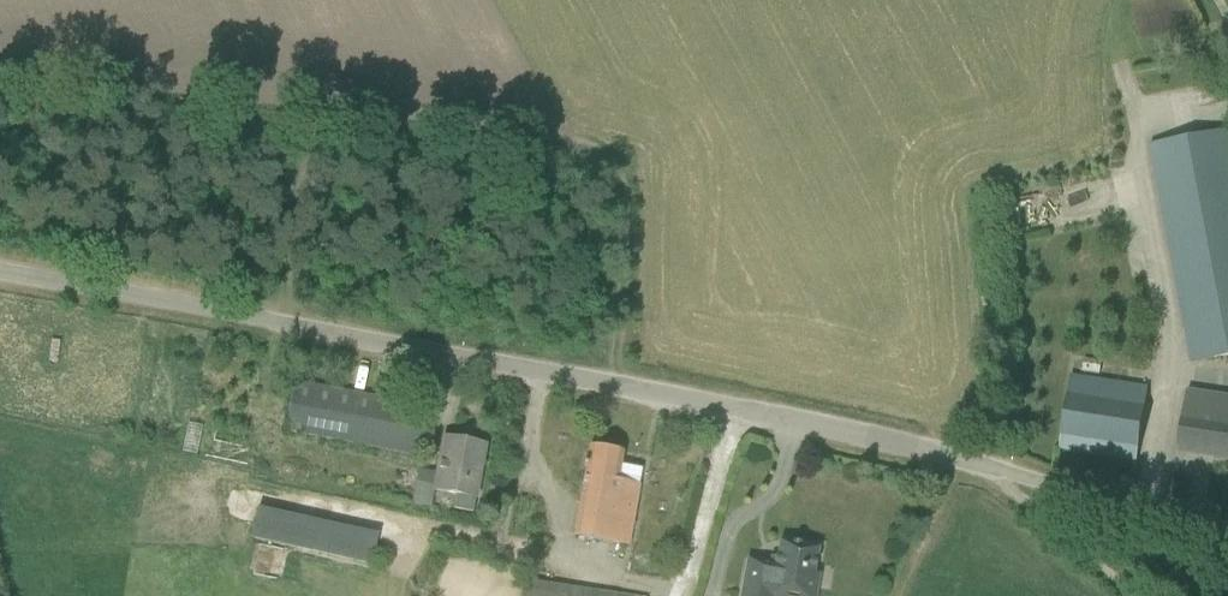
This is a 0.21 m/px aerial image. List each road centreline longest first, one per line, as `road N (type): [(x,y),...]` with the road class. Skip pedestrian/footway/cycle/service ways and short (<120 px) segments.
road 1 (unclassified): [(1227,528),(862,430),(0,274)]
road 2 (track): [(1132,595),(978,463)]

